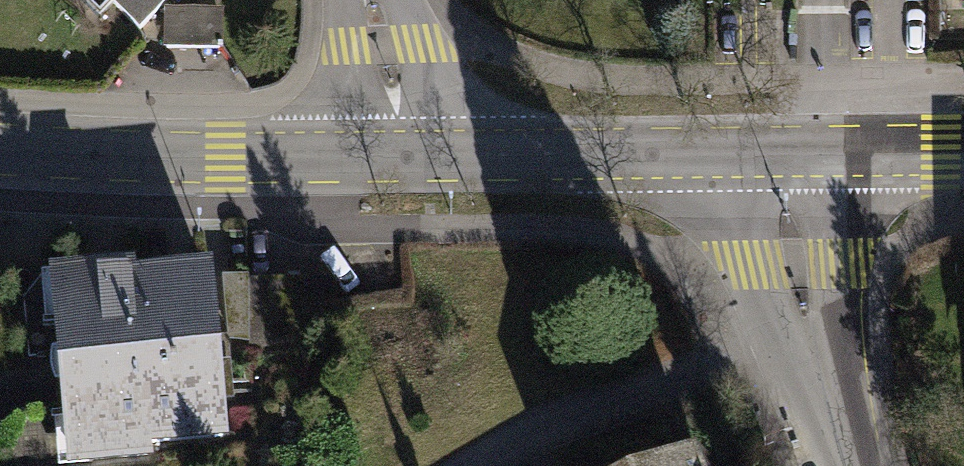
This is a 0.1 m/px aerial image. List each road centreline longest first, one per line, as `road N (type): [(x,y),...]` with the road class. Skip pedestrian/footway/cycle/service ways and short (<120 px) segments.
road 1 (tertiary): [(0,148),(401,153)]
road 2 (tertiary): [(401,153),(786,153)]
road 3 (residential): [(847,465),(811,345),(786,153)]
road 4 (tertiary): [(786,153),(963,151)]
road 5 (tertiary): [(373,0),(401,153)]

